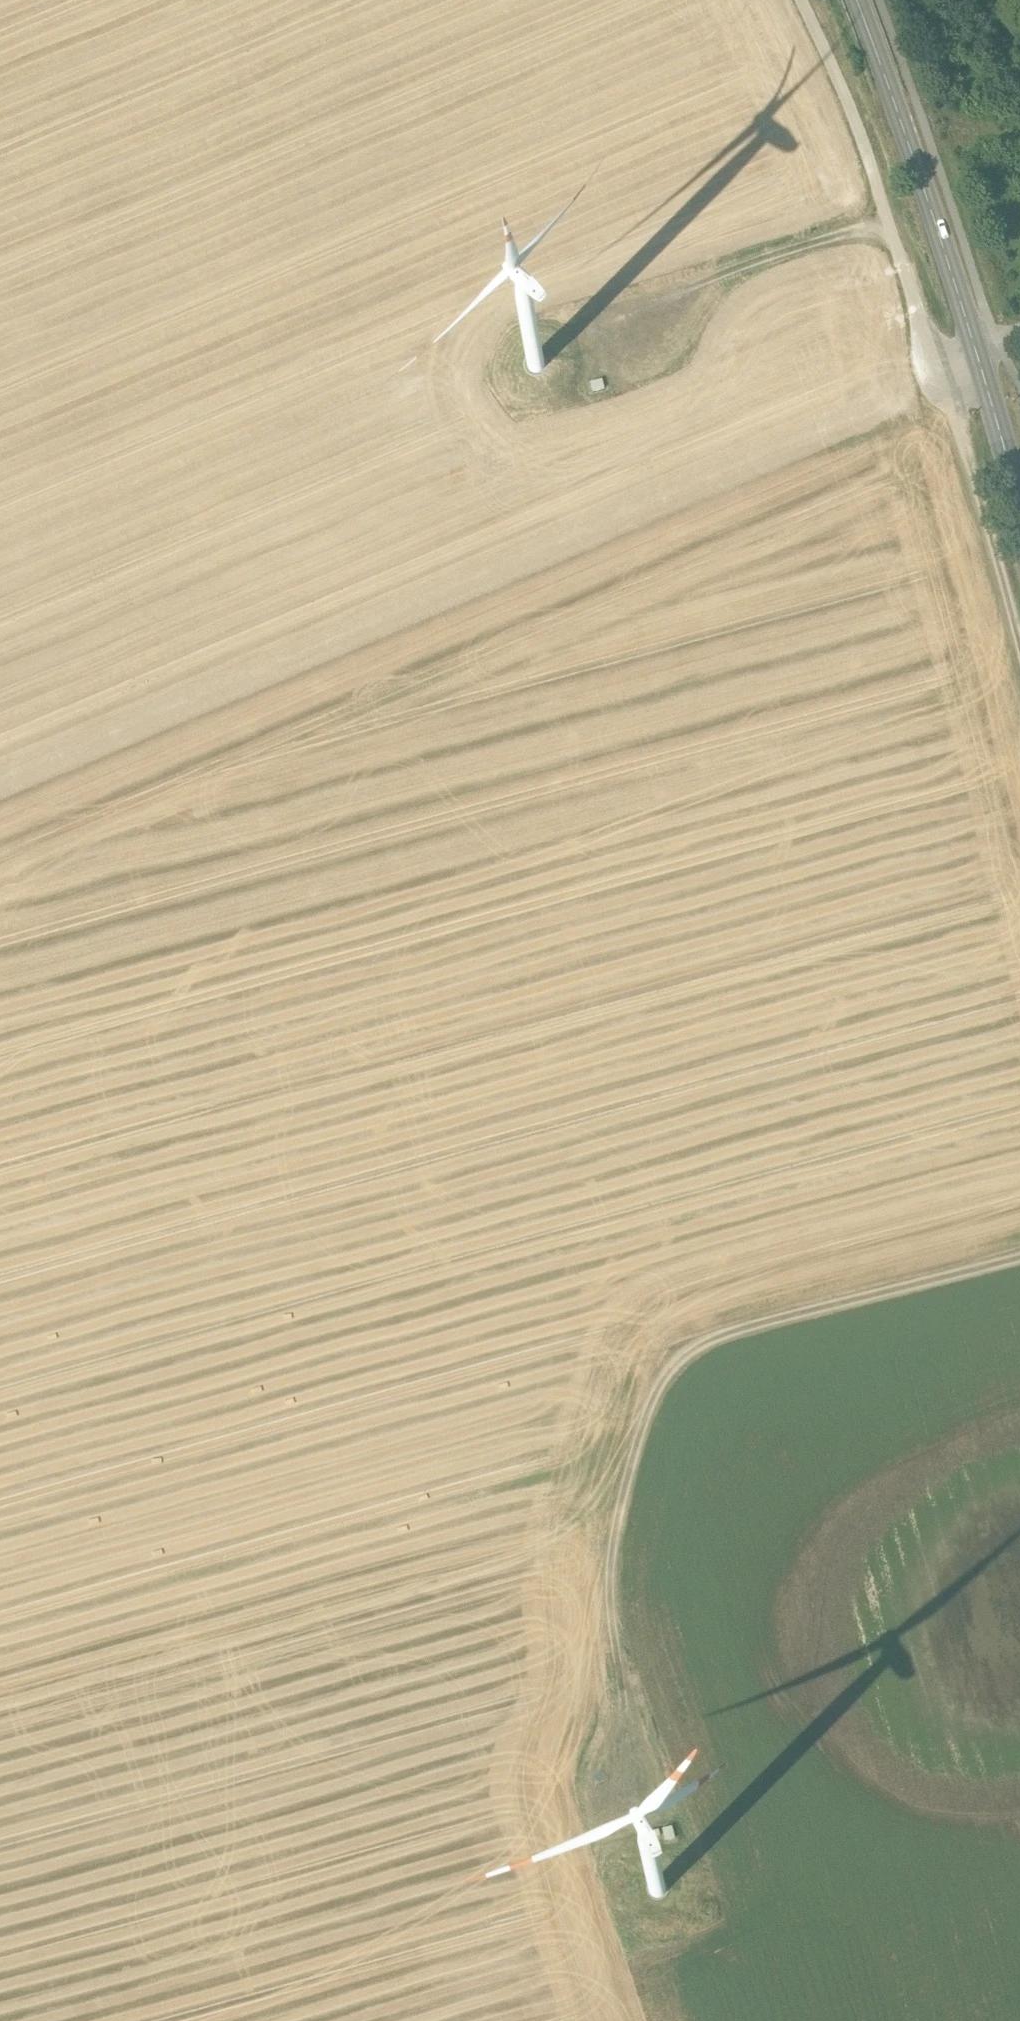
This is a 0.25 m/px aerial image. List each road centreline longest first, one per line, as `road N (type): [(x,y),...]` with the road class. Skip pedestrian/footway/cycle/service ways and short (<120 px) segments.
road 1 (secondary): [(856,0),(921,180),(1019,509)]
road 2 (track): [(801,0),(887,224)]

